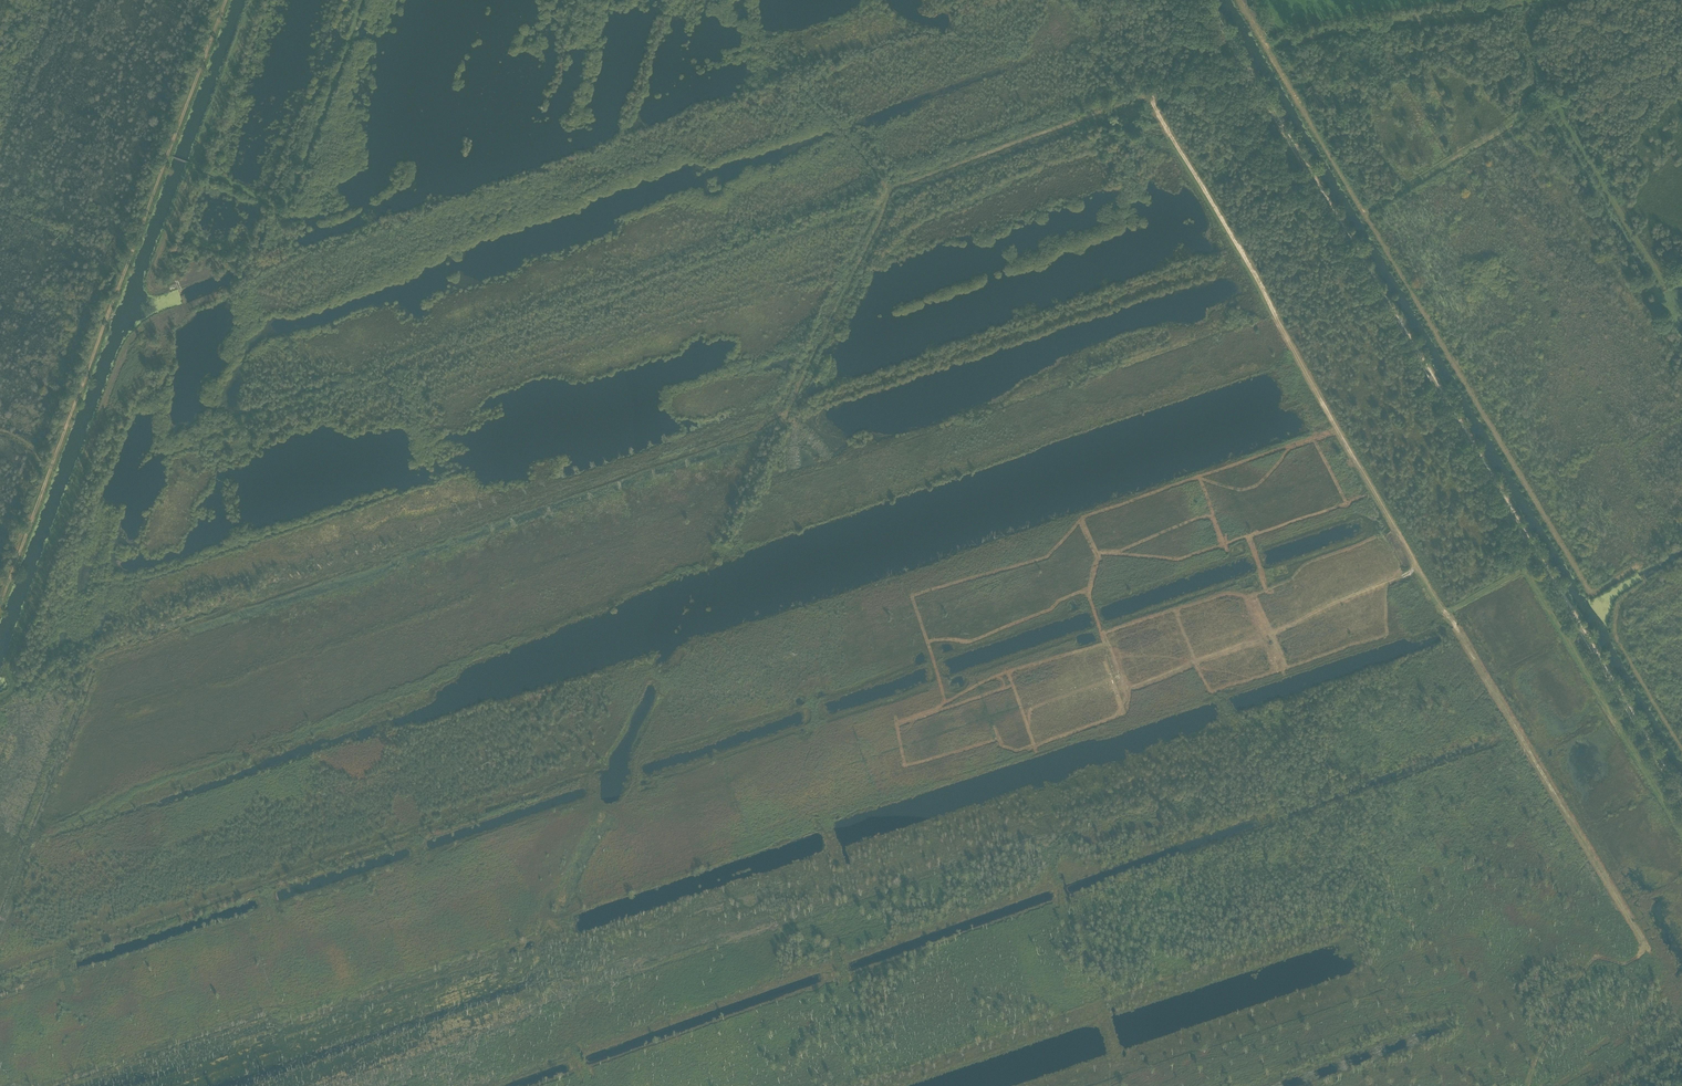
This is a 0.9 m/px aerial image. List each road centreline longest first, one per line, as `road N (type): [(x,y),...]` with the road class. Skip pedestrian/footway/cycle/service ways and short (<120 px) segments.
road 1 (tertiary): [(1681,798),(1206,0)]
road 2 (track): [(1637,566),(1592,594),(1244,0)]
road 3 (track): [(1367,210),(1553,102),(1659,280),(1681,275)]
road 4 (track): [(1267,39),(1495,0)]

